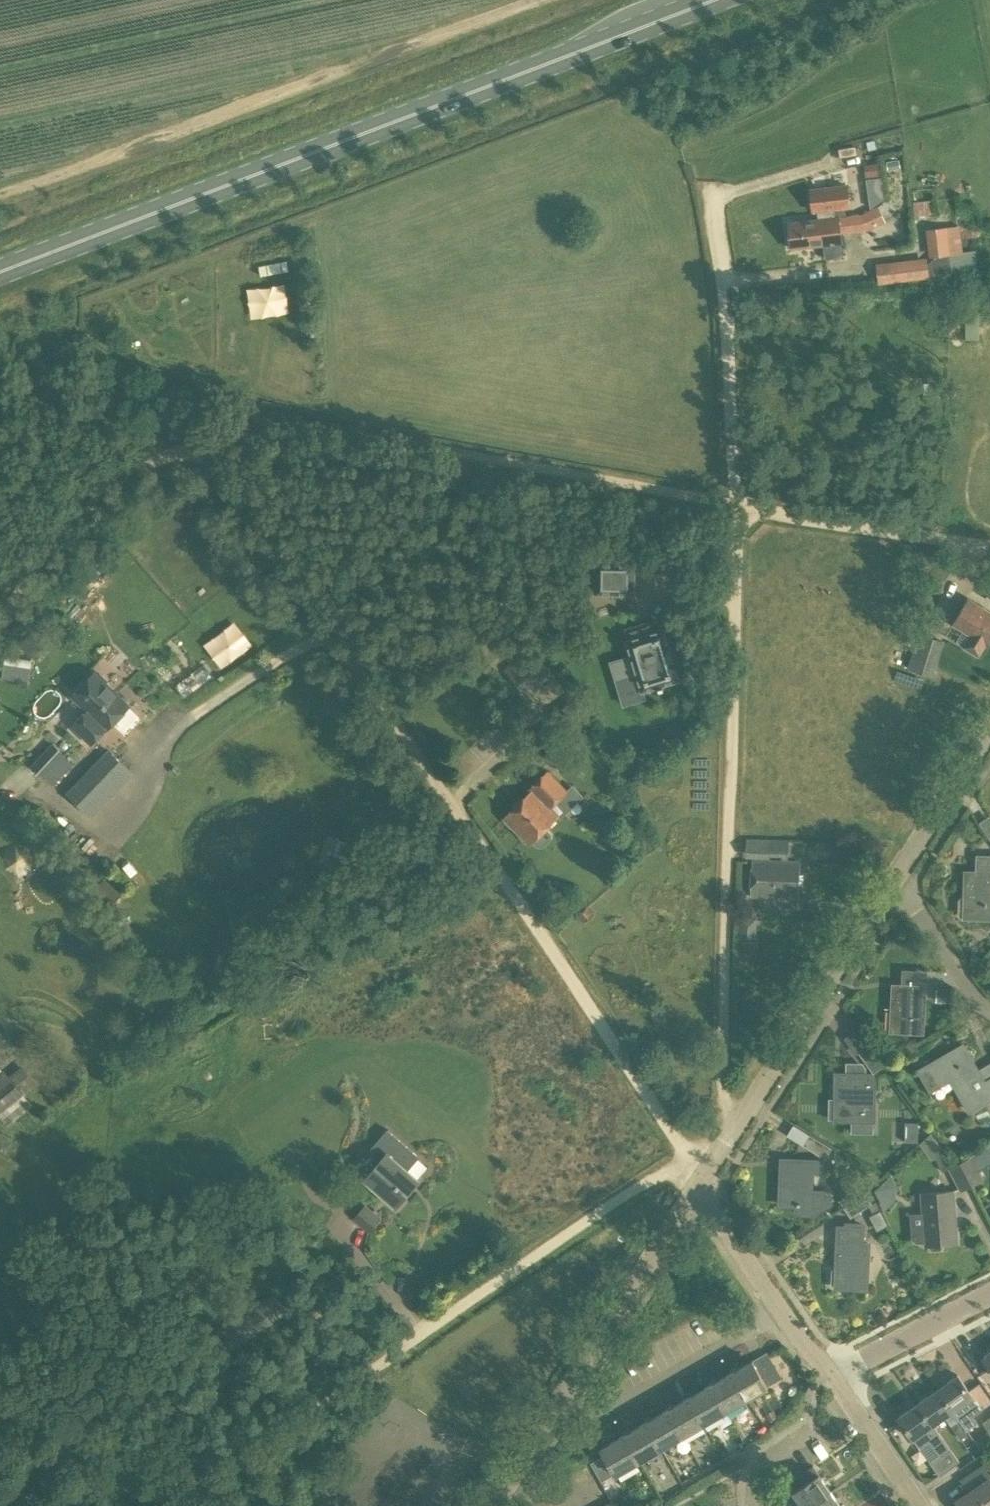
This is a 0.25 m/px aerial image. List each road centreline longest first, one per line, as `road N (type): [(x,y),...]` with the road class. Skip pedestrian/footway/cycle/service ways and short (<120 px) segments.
road 1 (track): [(0,630),(50,548),(95,500),(144,463),(260,425),(989,548)]
road 2 (track): [(736,1137),(726,1072),(738,506),(716,195)]
road 3 (track): [(686,1147),(198,441)]
road 4 (primary): [(0,271),(725,0)]
road 5 (track): [(190,1505),(688,1155)]
road 6 (residential): [(498,1505),(701,1190)]
road 7 (residential): [(701,1190),(906,884)]
road 8 (track): [(215,1505),(0,1384)]
road 9 (residential): [(595,1419),(784,1311)]
road 10 (residential): [(837,1385),(989,1303)]
road 11 (residential): [(906,884),(989,739)]
road 12 (residential): [(906,884),(989,1011)]
road 13 (residential): [(784,1311),(701,1190)]
road 14 (residential): [(921,1505),(837,1385)]

